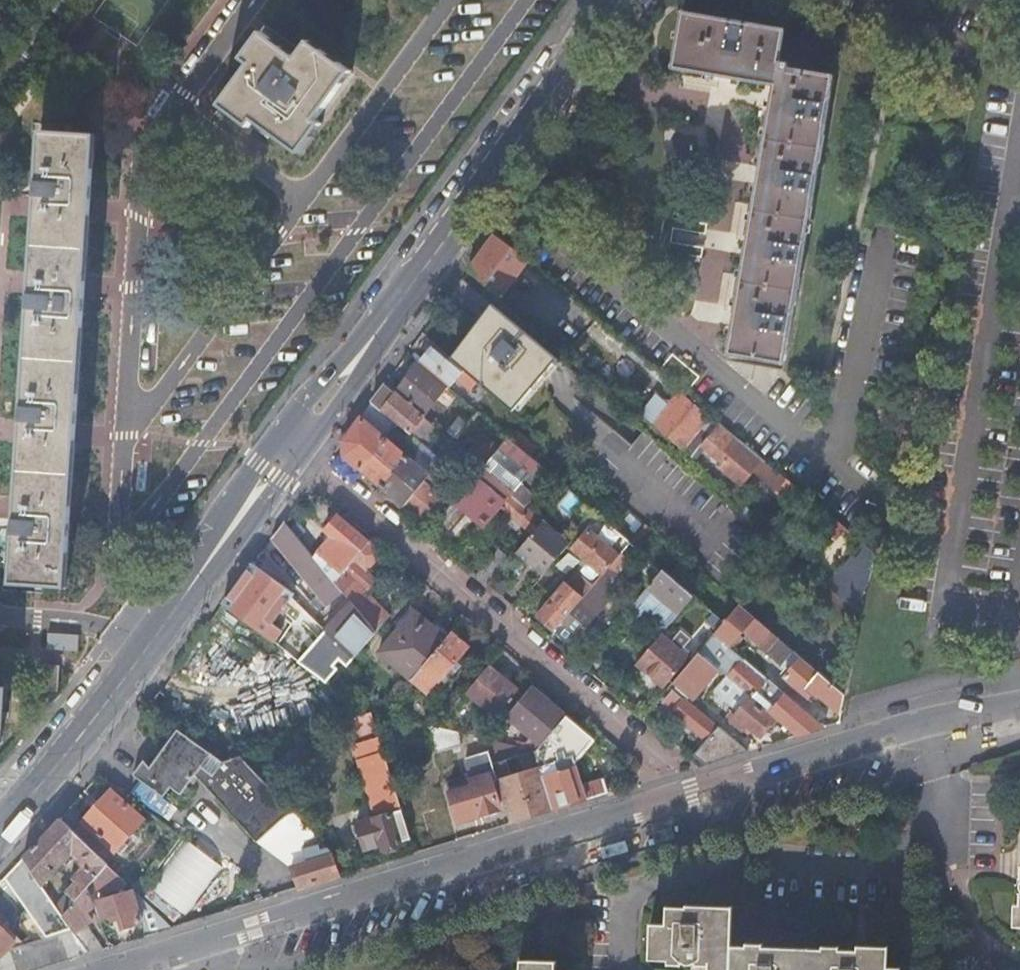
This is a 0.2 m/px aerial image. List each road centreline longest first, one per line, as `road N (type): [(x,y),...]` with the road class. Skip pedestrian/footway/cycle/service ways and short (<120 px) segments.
road 1 (residential): [(1019,704),(863,741),(123,969)]
road 2 (tertiary): [(287,453),(567,75),(610,0)]
road 3 (residential): [(287,453),(665,773)]
road 4 (tertiary): [(0,834),(287,453)]

